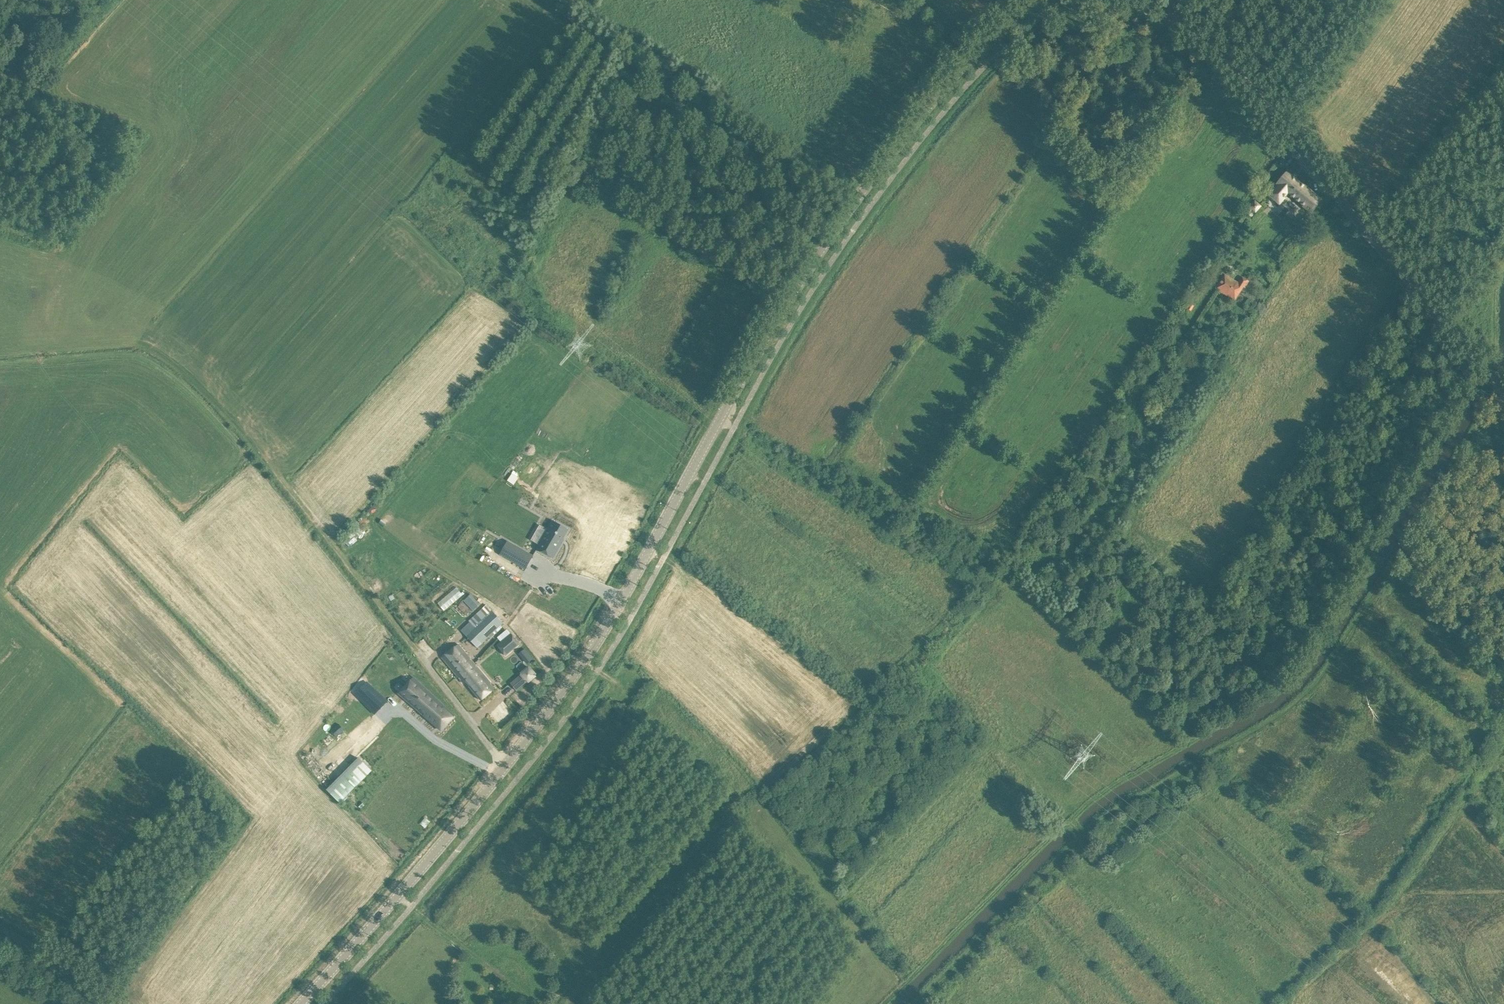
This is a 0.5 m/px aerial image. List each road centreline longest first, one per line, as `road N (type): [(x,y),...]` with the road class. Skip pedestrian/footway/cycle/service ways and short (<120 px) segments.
road 1 (tertiary): [(583,656),(842,219),(966,63),(1035,0)]
road 2 (unclassified): [(1503,390),(1237,70),(1133,0)]
road 3 (tertiary): [(393,894),(501,769),(583,656)]
road 4 (tertiary): [(297,1003),(393,894)]

